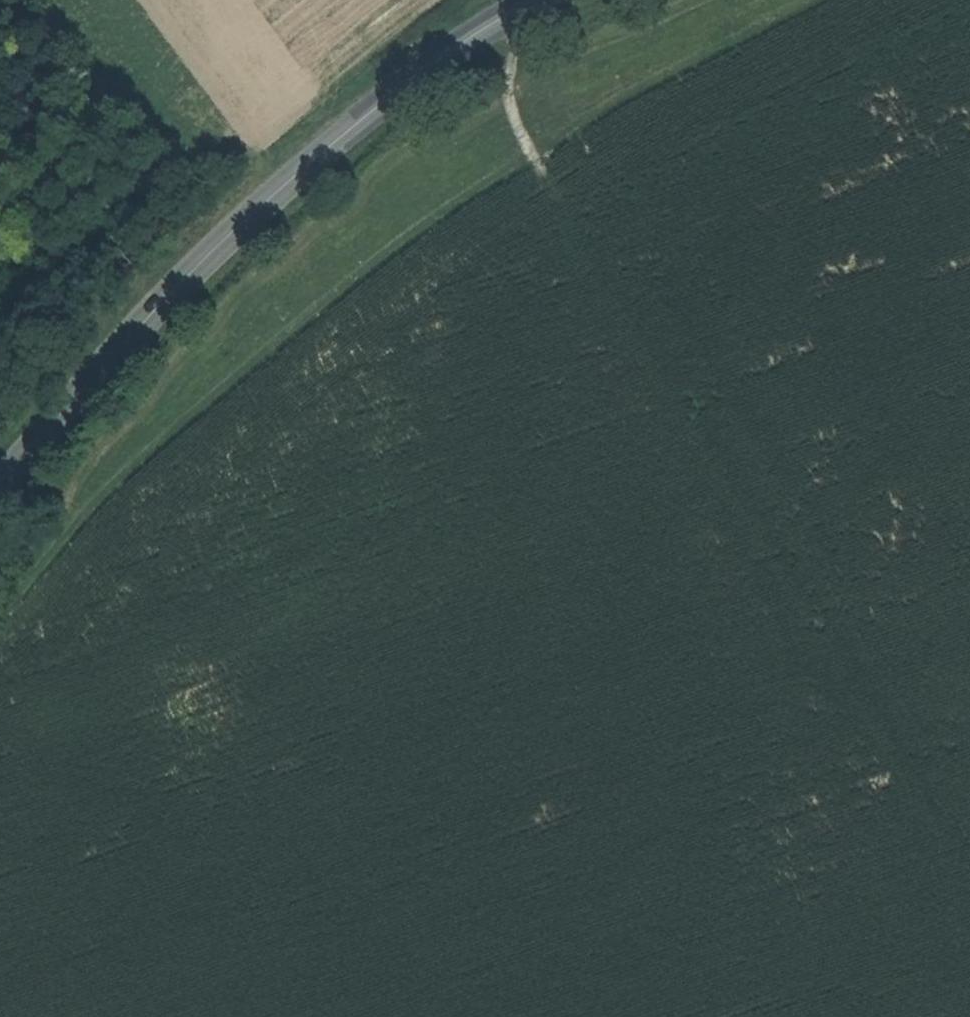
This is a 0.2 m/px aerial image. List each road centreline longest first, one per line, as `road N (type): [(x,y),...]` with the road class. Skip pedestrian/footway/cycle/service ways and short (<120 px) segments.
road 1 (tertiary): [(0,494),(300,173),(419,74),(528,0)]

